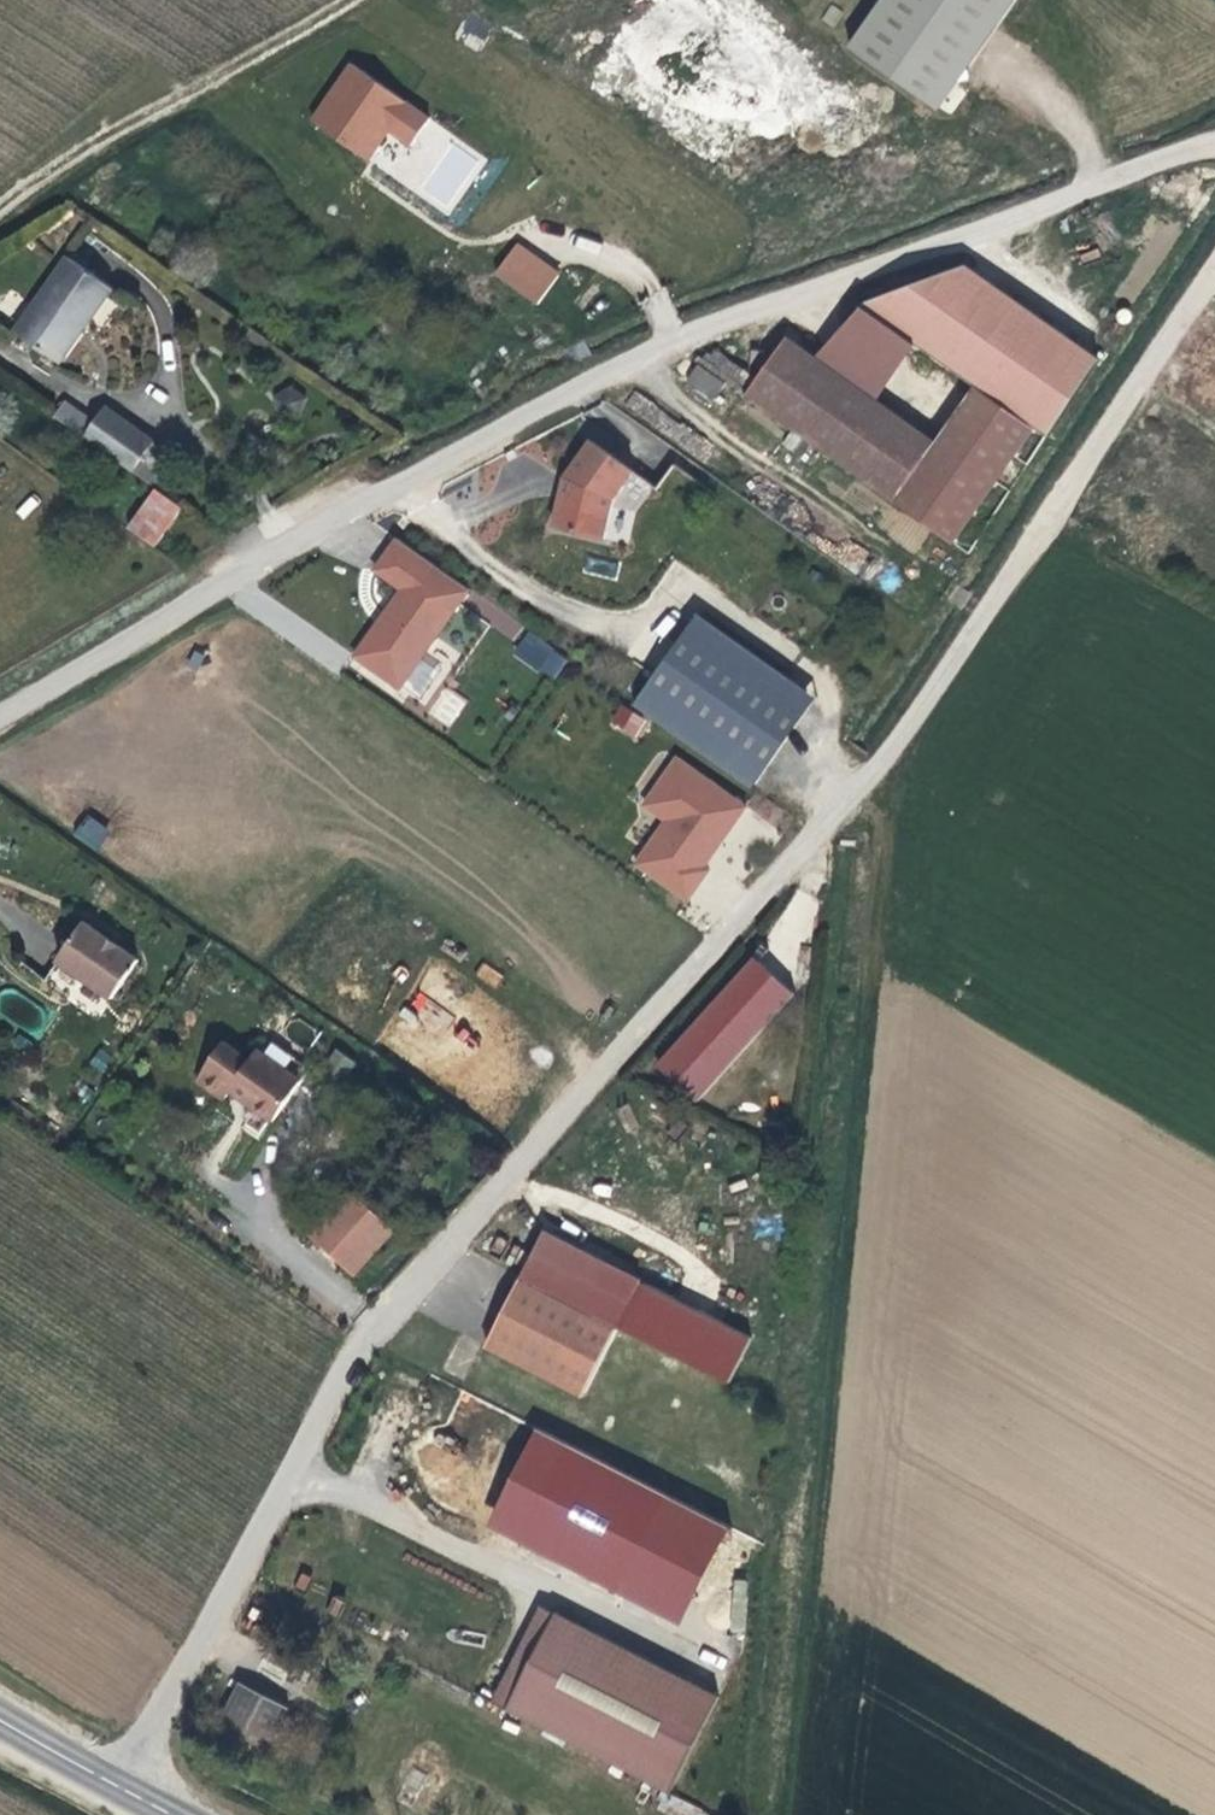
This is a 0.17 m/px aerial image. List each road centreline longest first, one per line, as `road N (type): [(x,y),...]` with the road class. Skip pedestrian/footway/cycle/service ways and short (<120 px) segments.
road 1 (track): [(122,1789),(347,1371),(901,733),(1214,266)]
road 2 (unclassified): [(0,720),(253,564),(616,372),(790,297),(1214,147)]
road 3 (track): [(343,0),(191,83),(0,215)]
road 4 (secondary): [(172,1814),(0,1719)]

